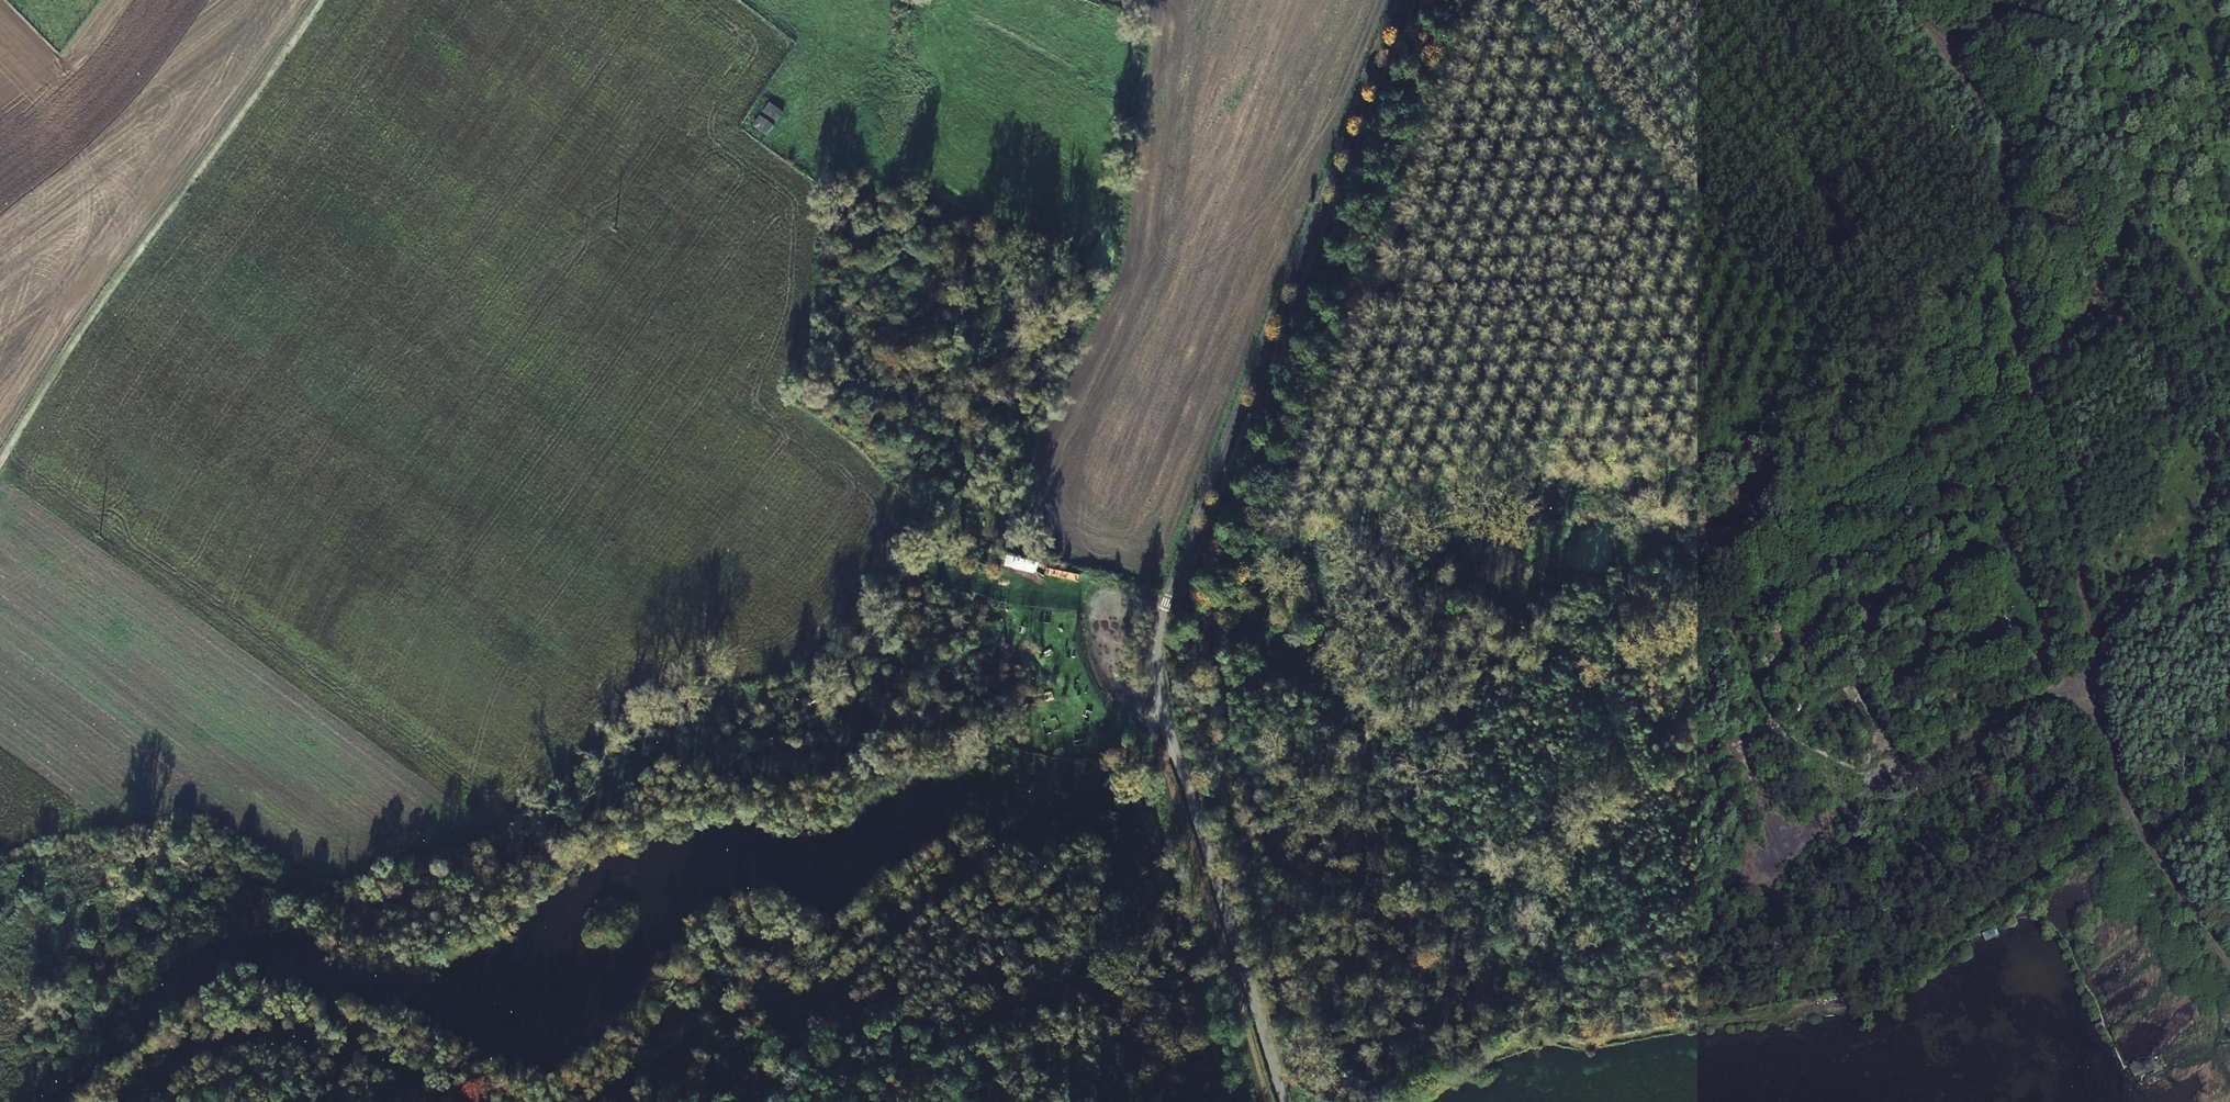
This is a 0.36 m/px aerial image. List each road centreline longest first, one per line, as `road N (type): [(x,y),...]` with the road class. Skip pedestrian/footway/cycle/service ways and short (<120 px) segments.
road 1 (unclassified): [(1399,0),(1157,642),(1164,715),(1286,1101)]
road 2 (track): [(2229,578),(1850,822),(1757,861)]

